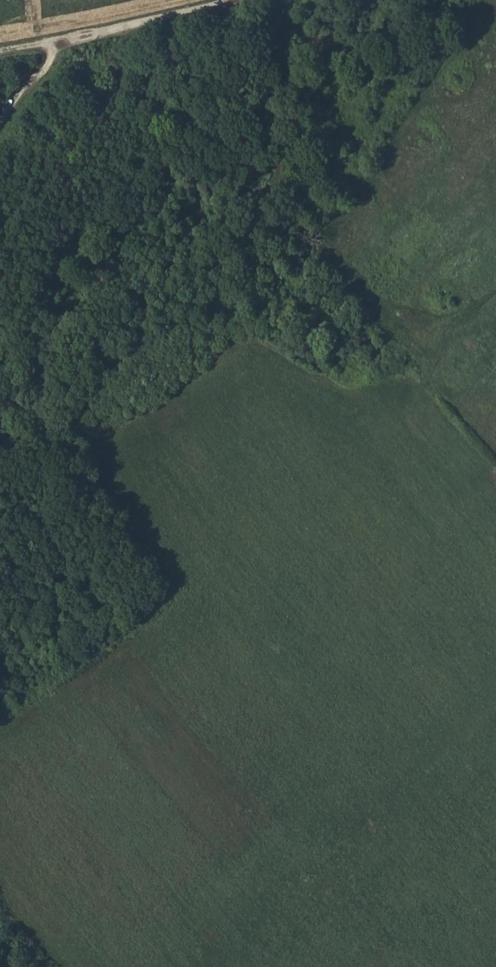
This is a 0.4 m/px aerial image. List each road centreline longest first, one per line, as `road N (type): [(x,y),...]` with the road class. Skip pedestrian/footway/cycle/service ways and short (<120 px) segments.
road 1 (track): [(0,122),(59,44),(234,0)]

